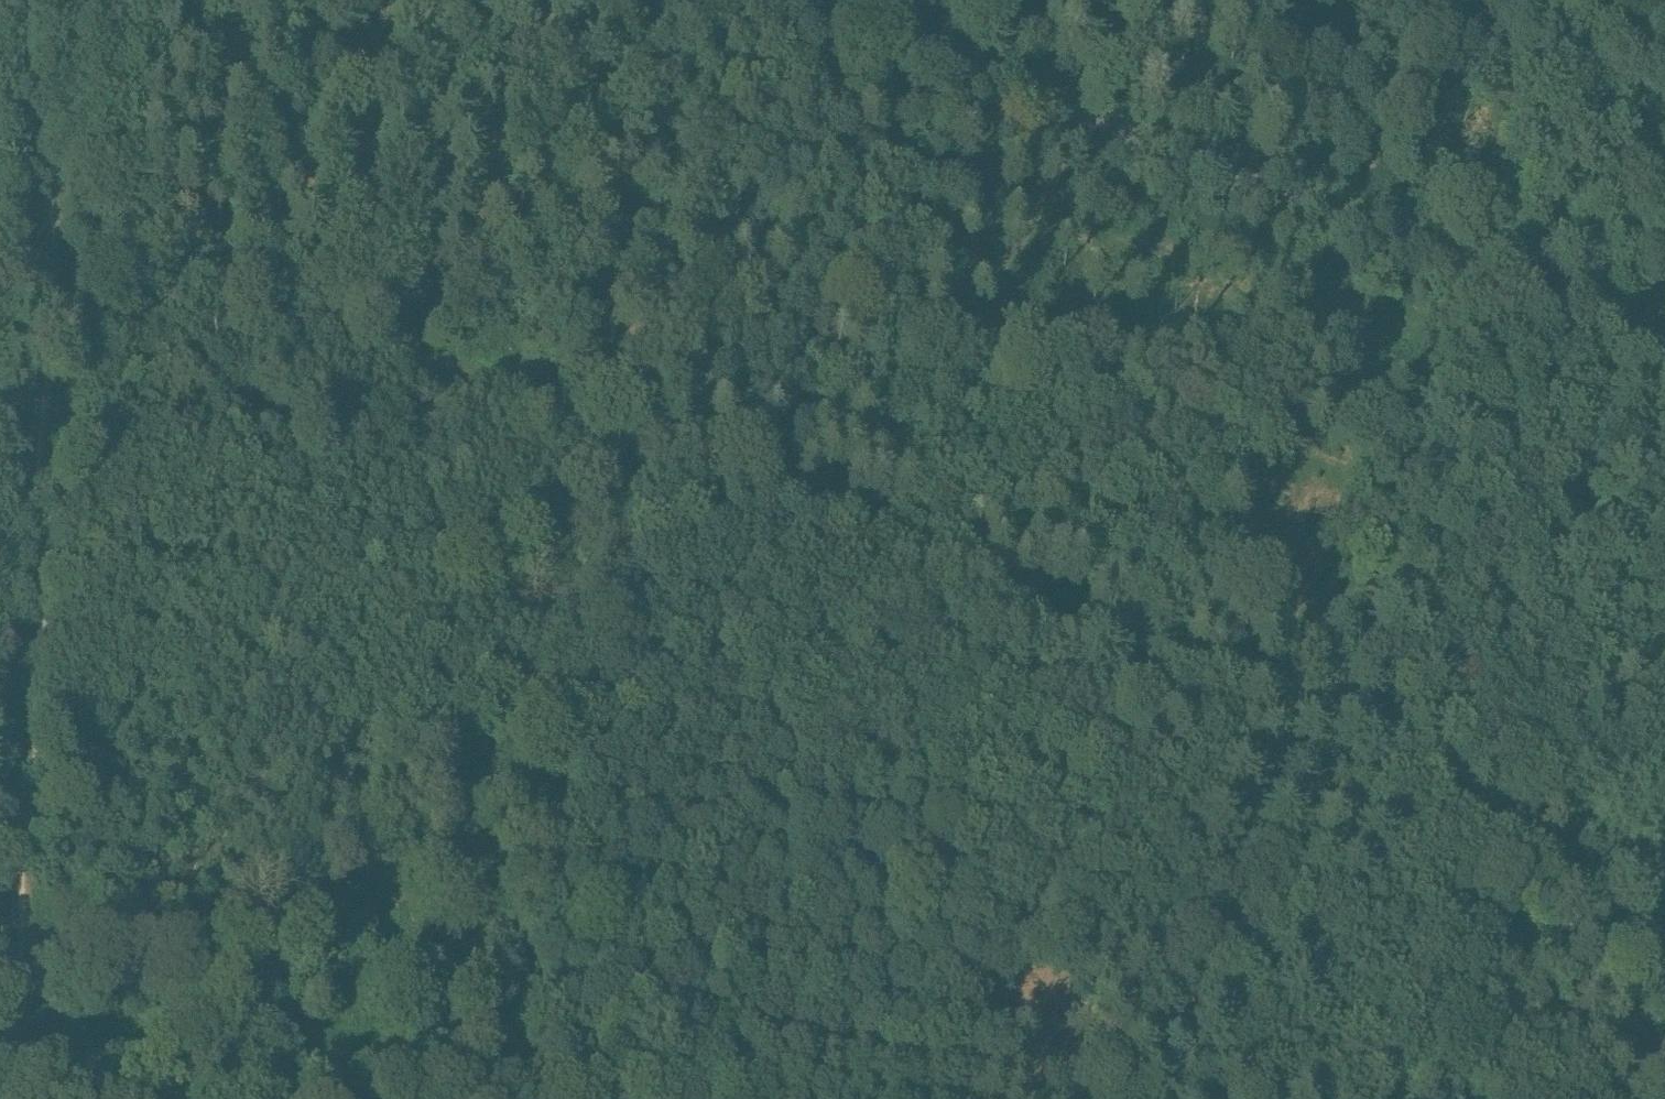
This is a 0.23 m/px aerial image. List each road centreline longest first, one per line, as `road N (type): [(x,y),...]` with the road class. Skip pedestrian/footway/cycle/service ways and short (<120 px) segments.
road 1 (track): [(20,1098),(55,0)]
road 2 (track): [(1203,1098),(1310,726),(1469,247)]
road 3 (track): [(1469,247),(793,0)]
road 4 (track): [(1310,726),(1664,851)]
road 5 (track): [(1469,247),(1548,0)]
road 6 (track): [(1664,346),(1469,247)]

